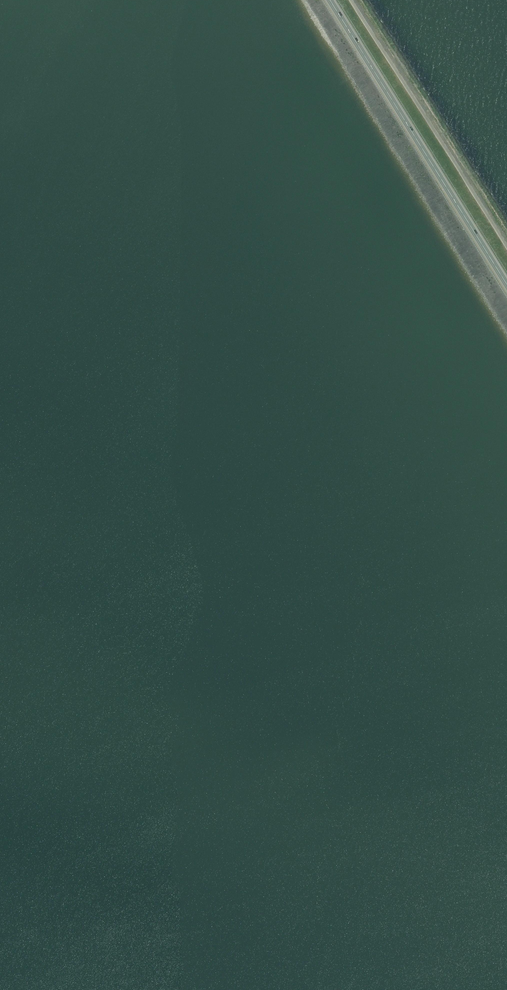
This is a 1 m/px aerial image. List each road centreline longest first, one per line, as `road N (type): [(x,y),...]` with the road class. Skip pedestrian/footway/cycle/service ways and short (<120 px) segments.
road 1 (trunk): [(506,284),(330,0)]

